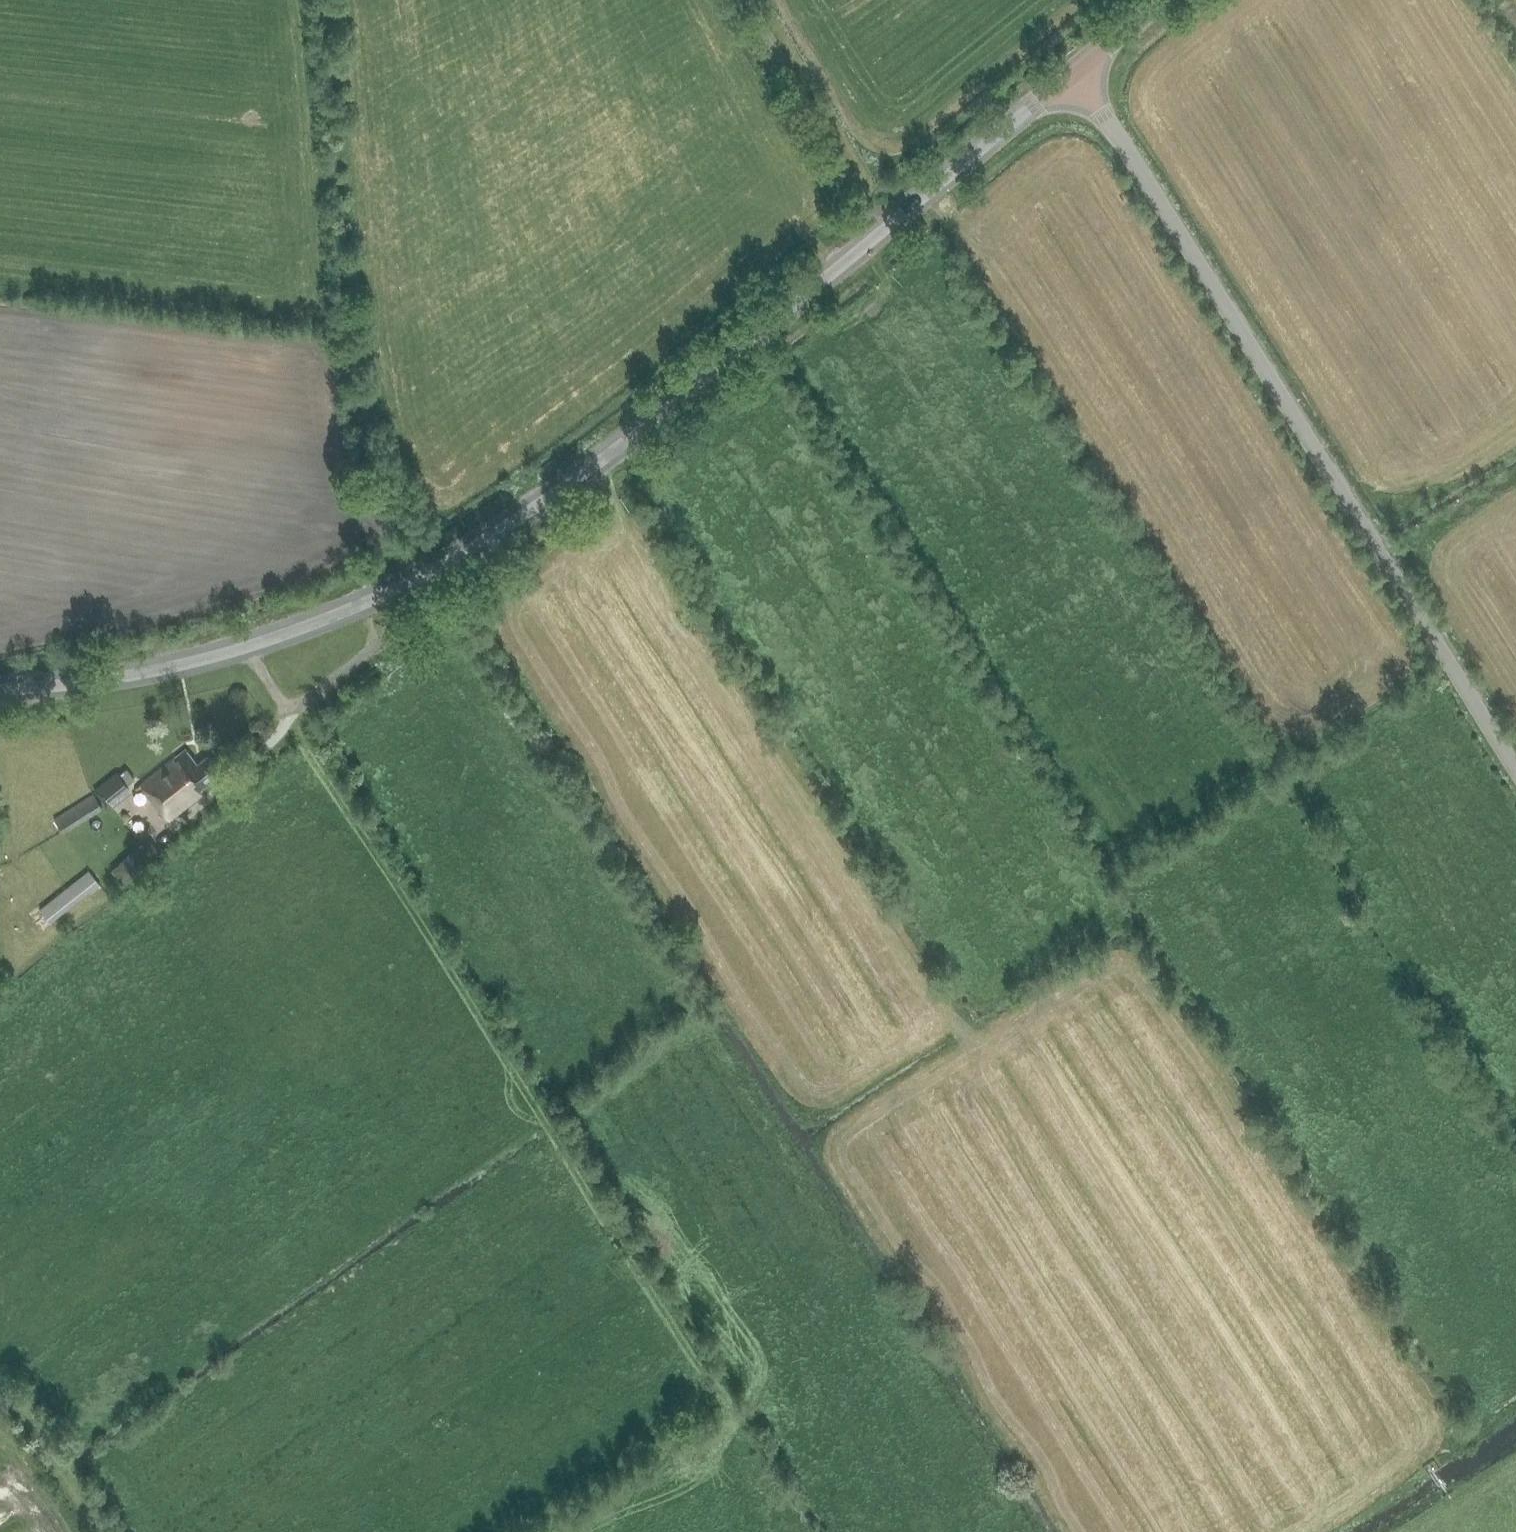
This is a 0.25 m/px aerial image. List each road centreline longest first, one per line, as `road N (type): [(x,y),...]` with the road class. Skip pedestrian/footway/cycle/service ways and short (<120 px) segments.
road 1 (tertiary): [(1074,74),(617,448),(480,542),(282,635),(141,673),(0,690)]
road 2 (unclassified): [(1515,759),(1074,74)]
road 3 (track): [(879,234),(739,0)]

